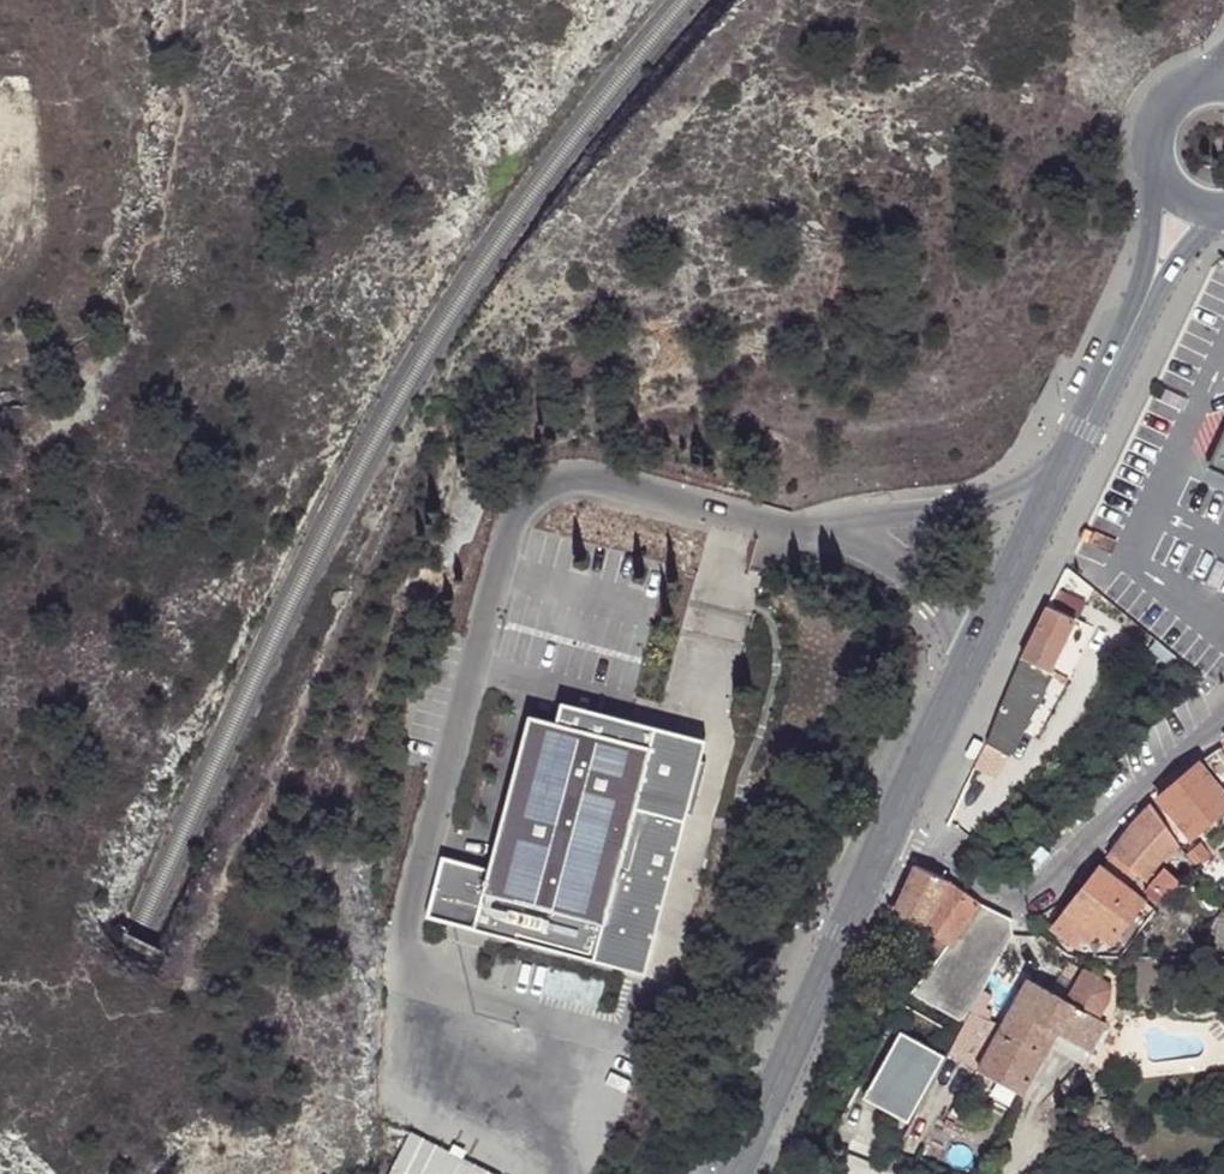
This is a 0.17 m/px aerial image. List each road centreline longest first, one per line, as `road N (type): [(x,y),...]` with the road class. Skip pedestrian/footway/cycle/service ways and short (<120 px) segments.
road 1 (secondary): [(1143,296),(893,834)]
road 2 (residential): [(1223,723),(1142,781),(1051,886),(1028,900),(991,897),(893,834)]
road 3 (secondary): [(893,834),(737,1173)]

